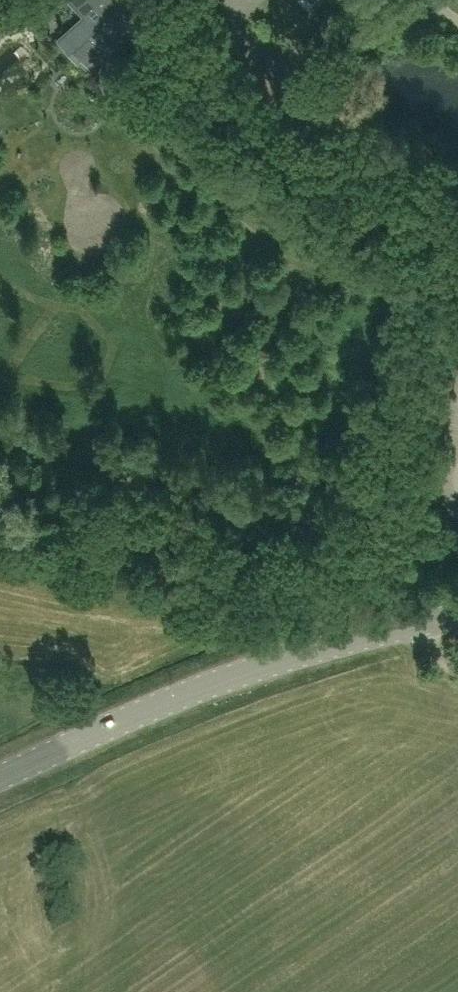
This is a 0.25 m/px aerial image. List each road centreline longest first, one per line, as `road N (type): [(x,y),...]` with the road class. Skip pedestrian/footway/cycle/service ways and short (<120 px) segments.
road 1 (tertiary): [(0,777),(198,688),(457,614)]
road 2 (residential): [(306,109),(205,0)]

